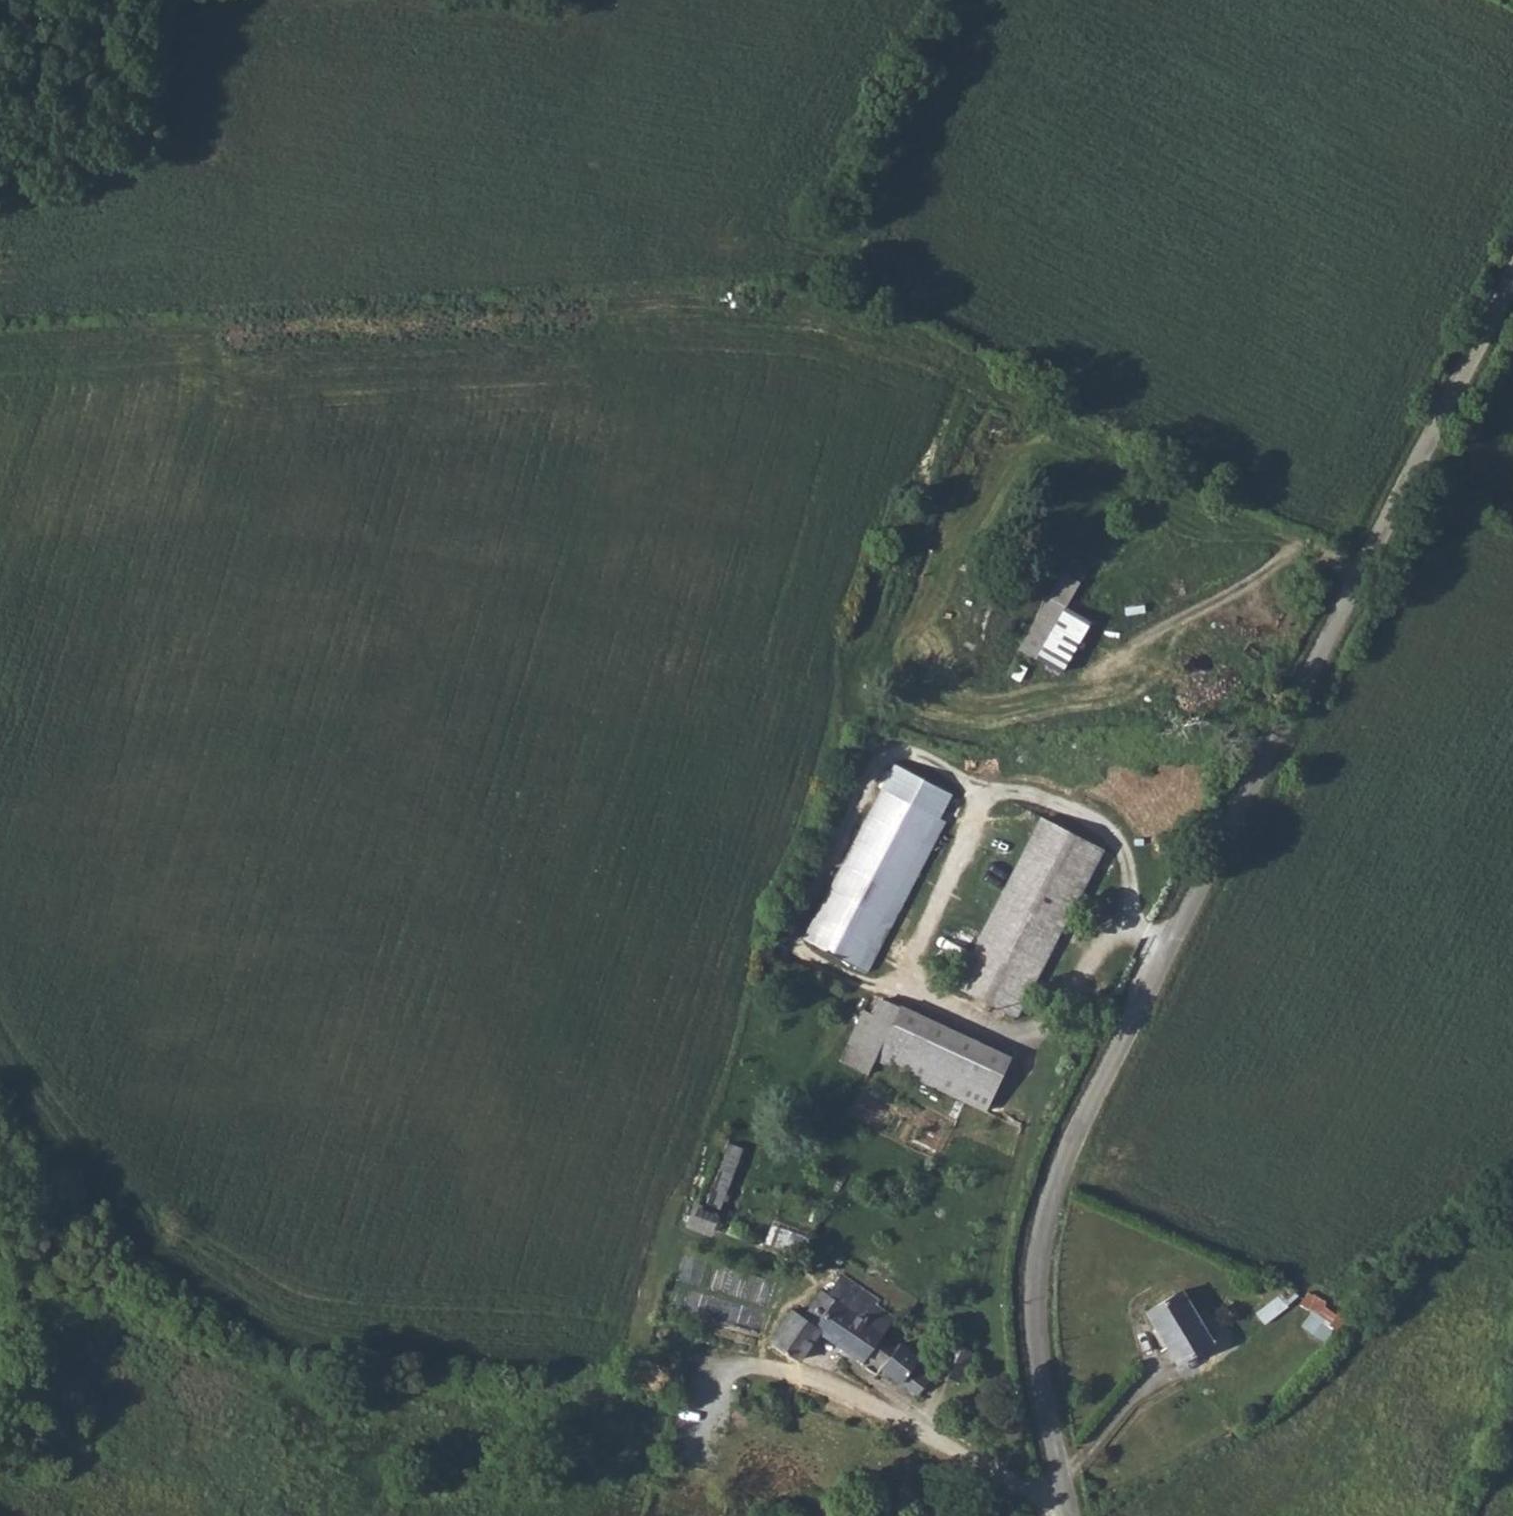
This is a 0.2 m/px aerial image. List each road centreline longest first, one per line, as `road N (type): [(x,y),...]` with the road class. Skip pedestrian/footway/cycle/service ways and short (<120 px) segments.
road 1 (tertiary): [(1069,1515),(1037,1316),(1039,1244),(1058,1172),(1512,278)]
road 2 (residential): [(722,1364),(853,1394),(962,1449),(1063,1515)]

